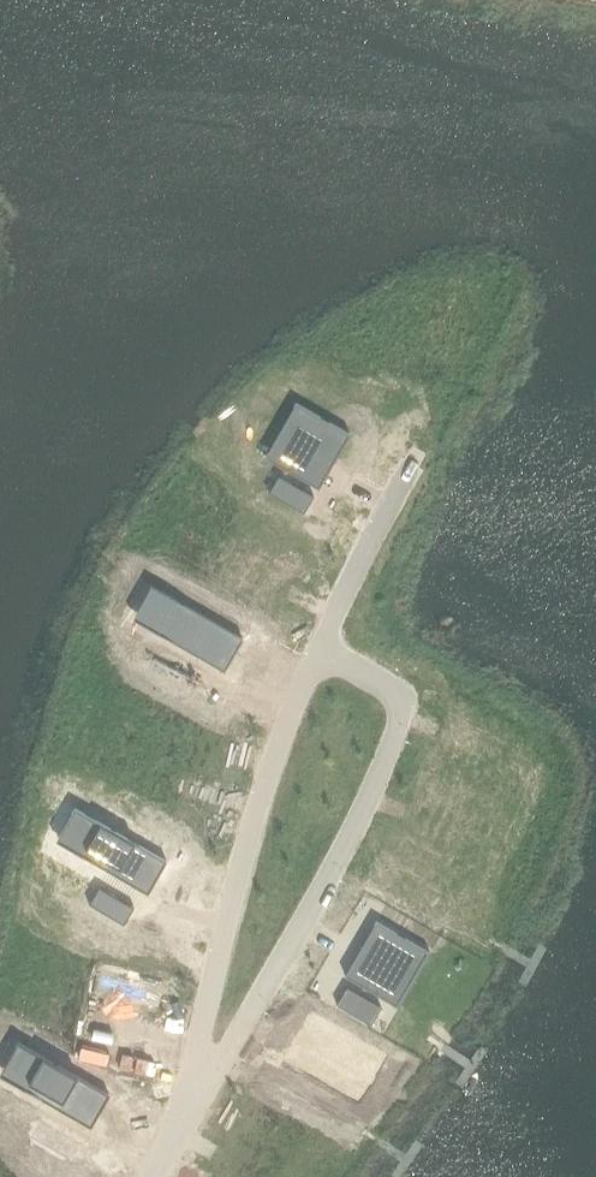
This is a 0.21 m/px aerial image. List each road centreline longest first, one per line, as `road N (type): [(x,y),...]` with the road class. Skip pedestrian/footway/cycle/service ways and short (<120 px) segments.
road 1 (residential): [(317,659),(394,694),(400,730),(325,888),(227,1055),(186,1103)]
road 2 (residential): [(317,659),(283,730),(238,872),(186,1103)]
road 3 (residential): [(416,463),(317,659)]

